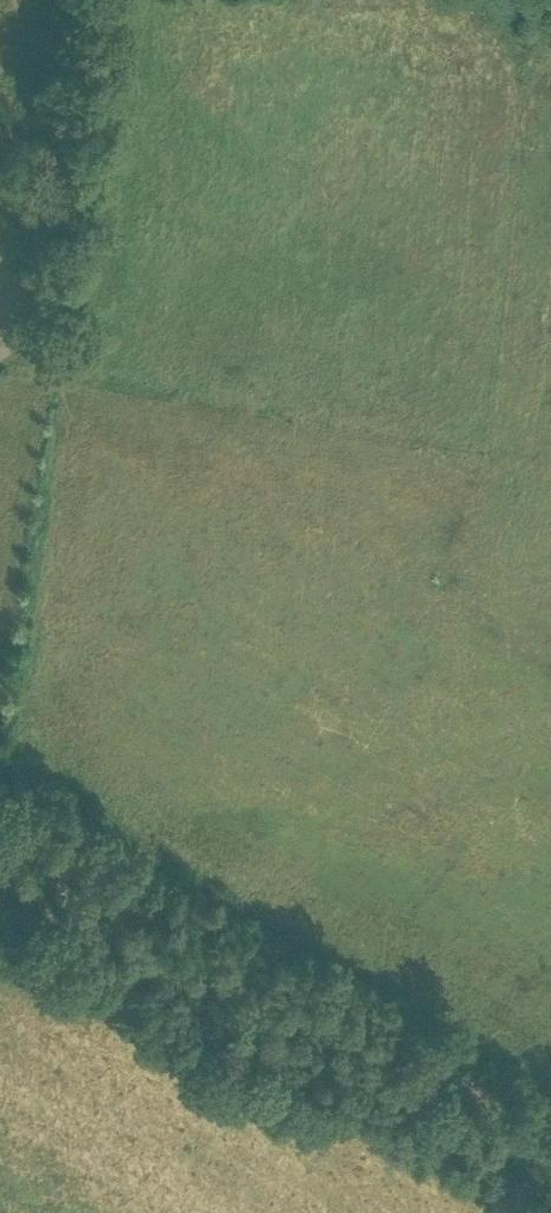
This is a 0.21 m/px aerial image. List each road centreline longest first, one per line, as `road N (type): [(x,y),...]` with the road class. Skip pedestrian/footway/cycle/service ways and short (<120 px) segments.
road 1 (unclassified): [(0,351),(30,318),(41,290),(82,0)]

